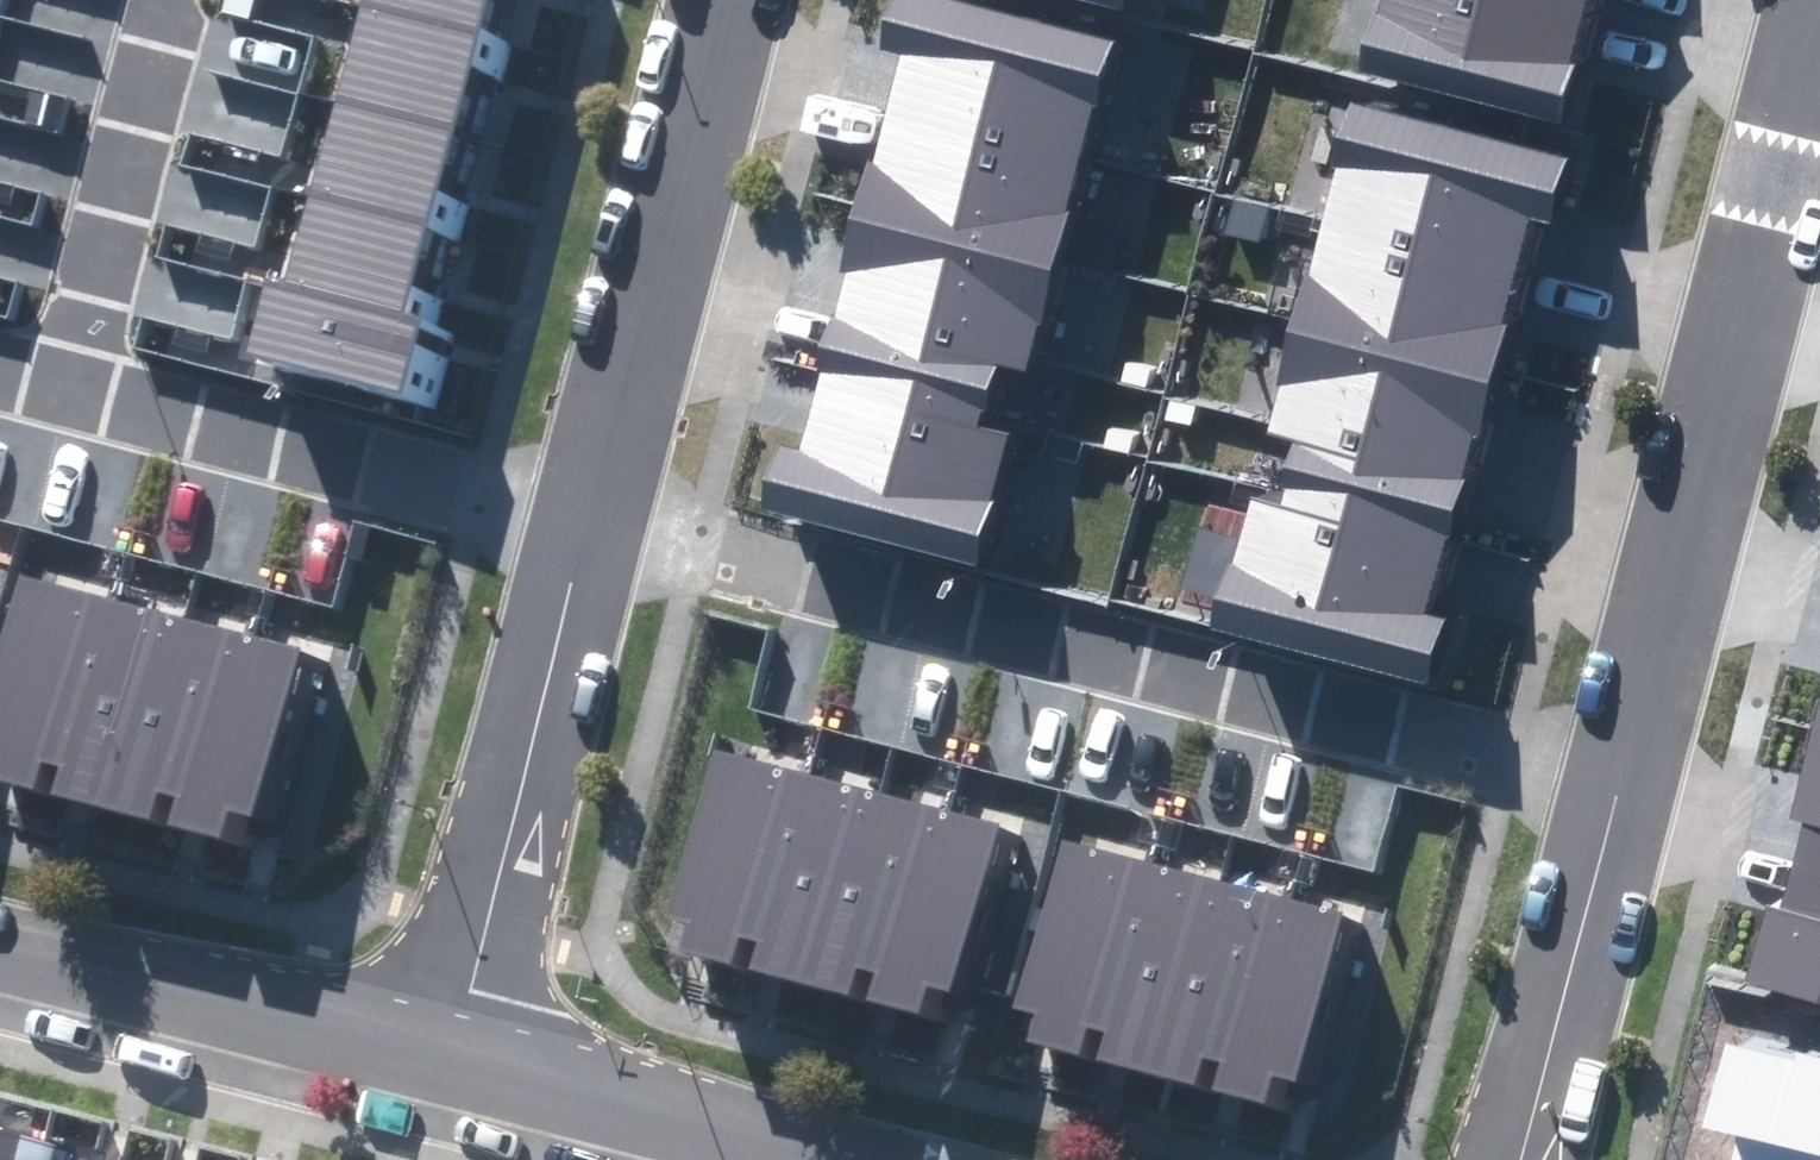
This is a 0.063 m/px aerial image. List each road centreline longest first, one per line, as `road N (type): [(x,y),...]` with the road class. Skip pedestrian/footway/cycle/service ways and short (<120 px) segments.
road 1 (residential): [(588,514),(1621,772)]
road 2 (residential): [(1818,0),(1621,772)]
road 3 (residential): [(588,514),(450,1065)]
road 4 (residential): [(75,375),(588,514)]
road 5 (residential): [(722,0),(588,514)]
road 6 (residential): [(450,1065),(0,960)]
road 7 (residential): [(845,1159),(450,1065)]
road 8 (residential): [(1621,772),(1518,1159)]
road 9 (residential): [(75,375),(168,0)]

